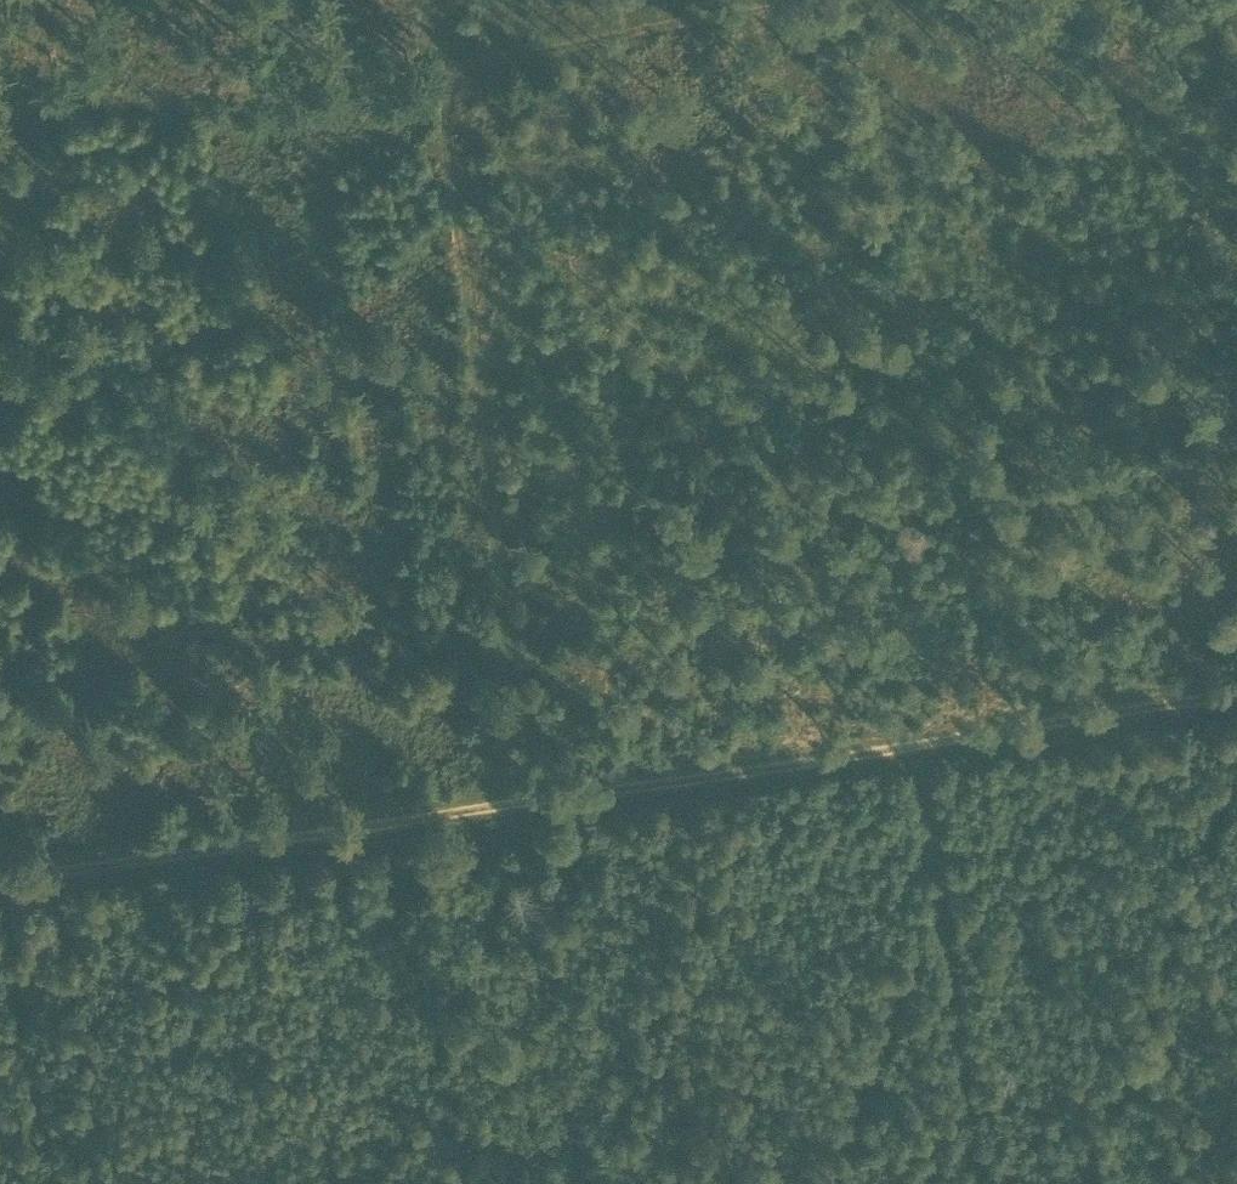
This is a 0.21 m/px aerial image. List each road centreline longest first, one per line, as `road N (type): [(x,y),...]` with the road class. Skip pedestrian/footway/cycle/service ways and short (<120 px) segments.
road 1 (track): [(834,0),(449,77),(446,130),(472,288),(530,797)]
road 2 (track): [(1236,690),(530,797)]
road 3 (track): [(530,797),(6,879)]
road 4 (track): [(978,1183),(919,736)]
road 5 (track): [(0,118),(449,77)]
road 6 (track): [(6,879),(50,1183)]

